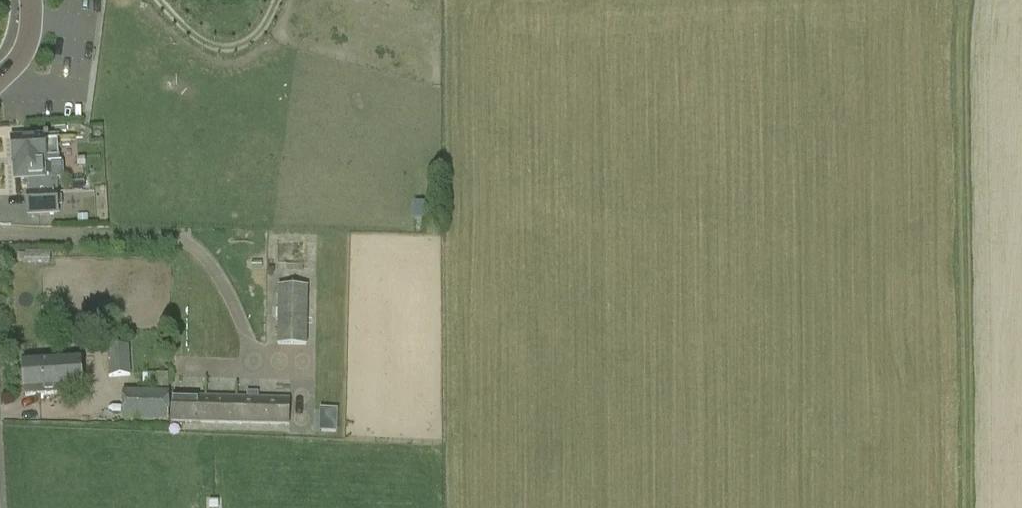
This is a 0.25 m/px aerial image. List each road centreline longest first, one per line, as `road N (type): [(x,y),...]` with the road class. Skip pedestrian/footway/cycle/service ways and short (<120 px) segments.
road 1 (track): [(967,507),(966,0)]

